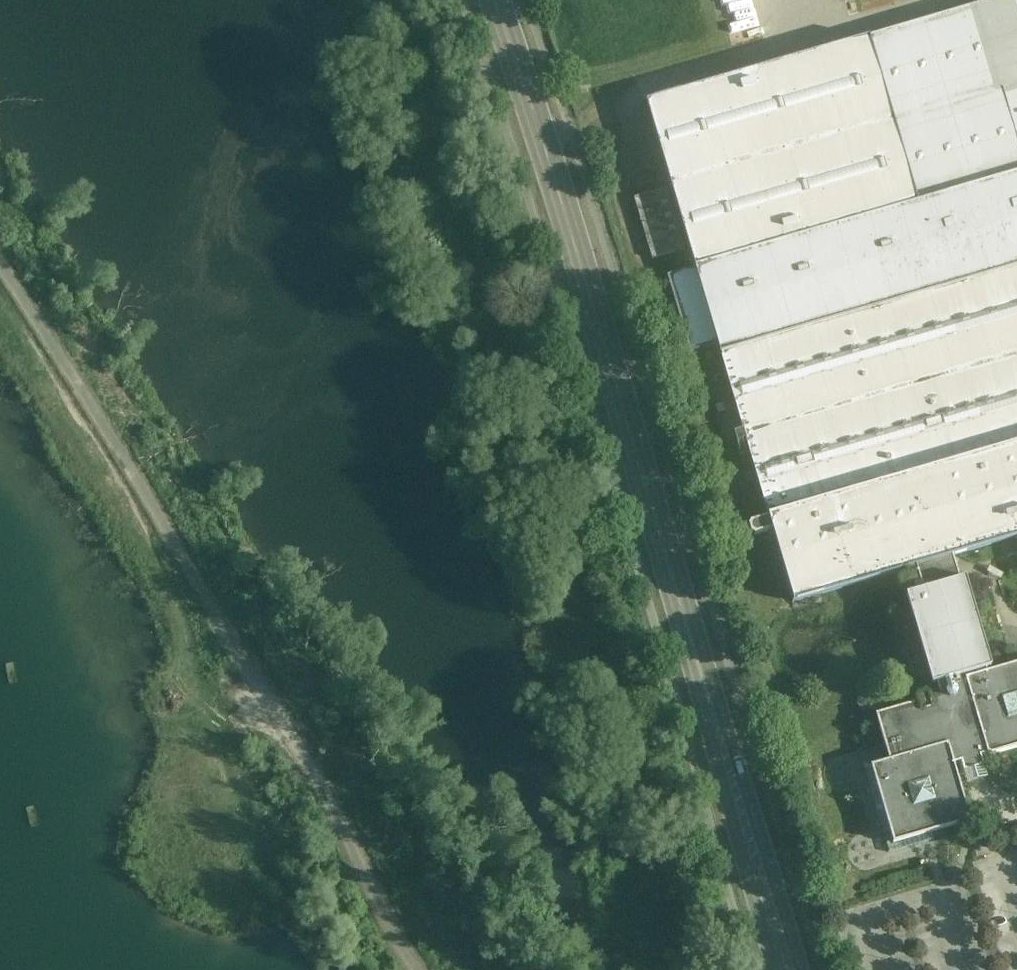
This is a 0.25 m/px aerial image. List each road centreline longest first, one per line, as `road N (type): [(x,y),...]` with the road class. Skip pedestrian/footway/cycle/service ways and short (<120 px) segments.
road 1 (secondary): [(788,969),(498,0)]
road 2 (unclassified): [(219,619),(420,969)]

